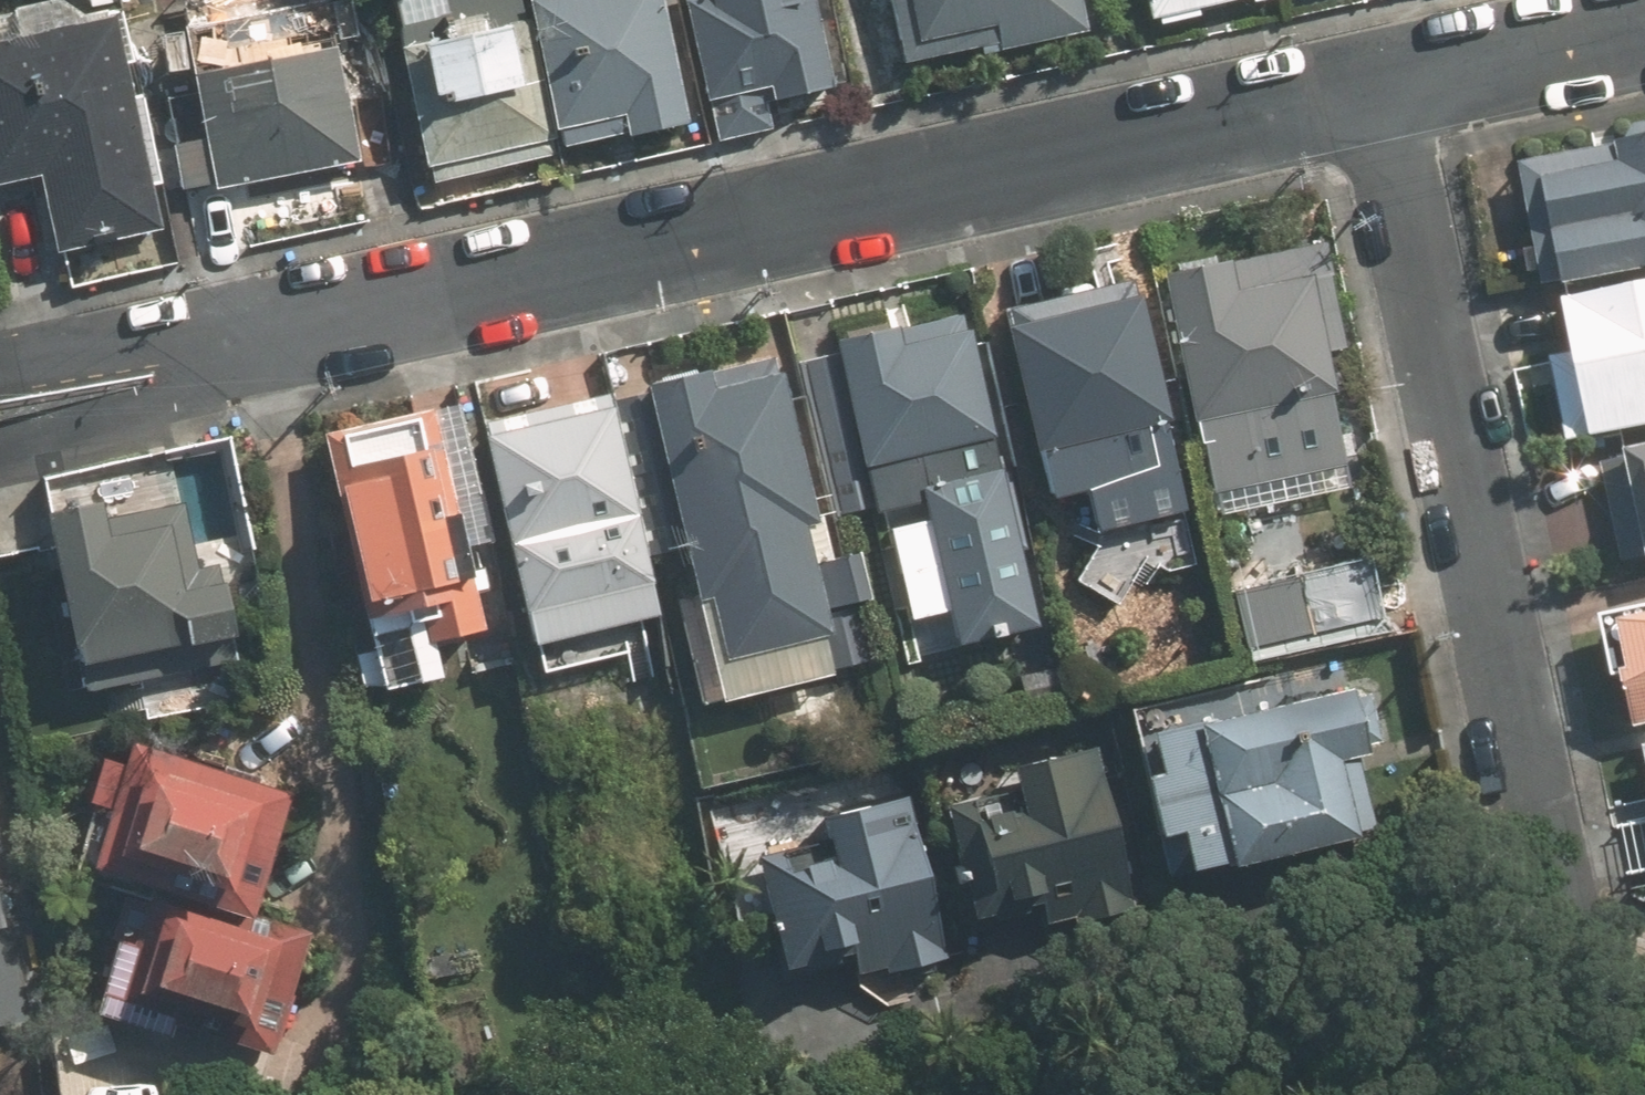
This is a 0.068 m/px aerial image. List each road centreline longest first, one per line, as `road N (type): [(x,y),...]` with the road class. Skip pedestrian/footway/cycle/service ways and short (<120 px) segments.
road 1 (residential): [(1378,88),(210,342)]
road 2 (residential): [(1378,88),(1568,951)]
road 3 (residential): [(1644,30),(1378,88)]

